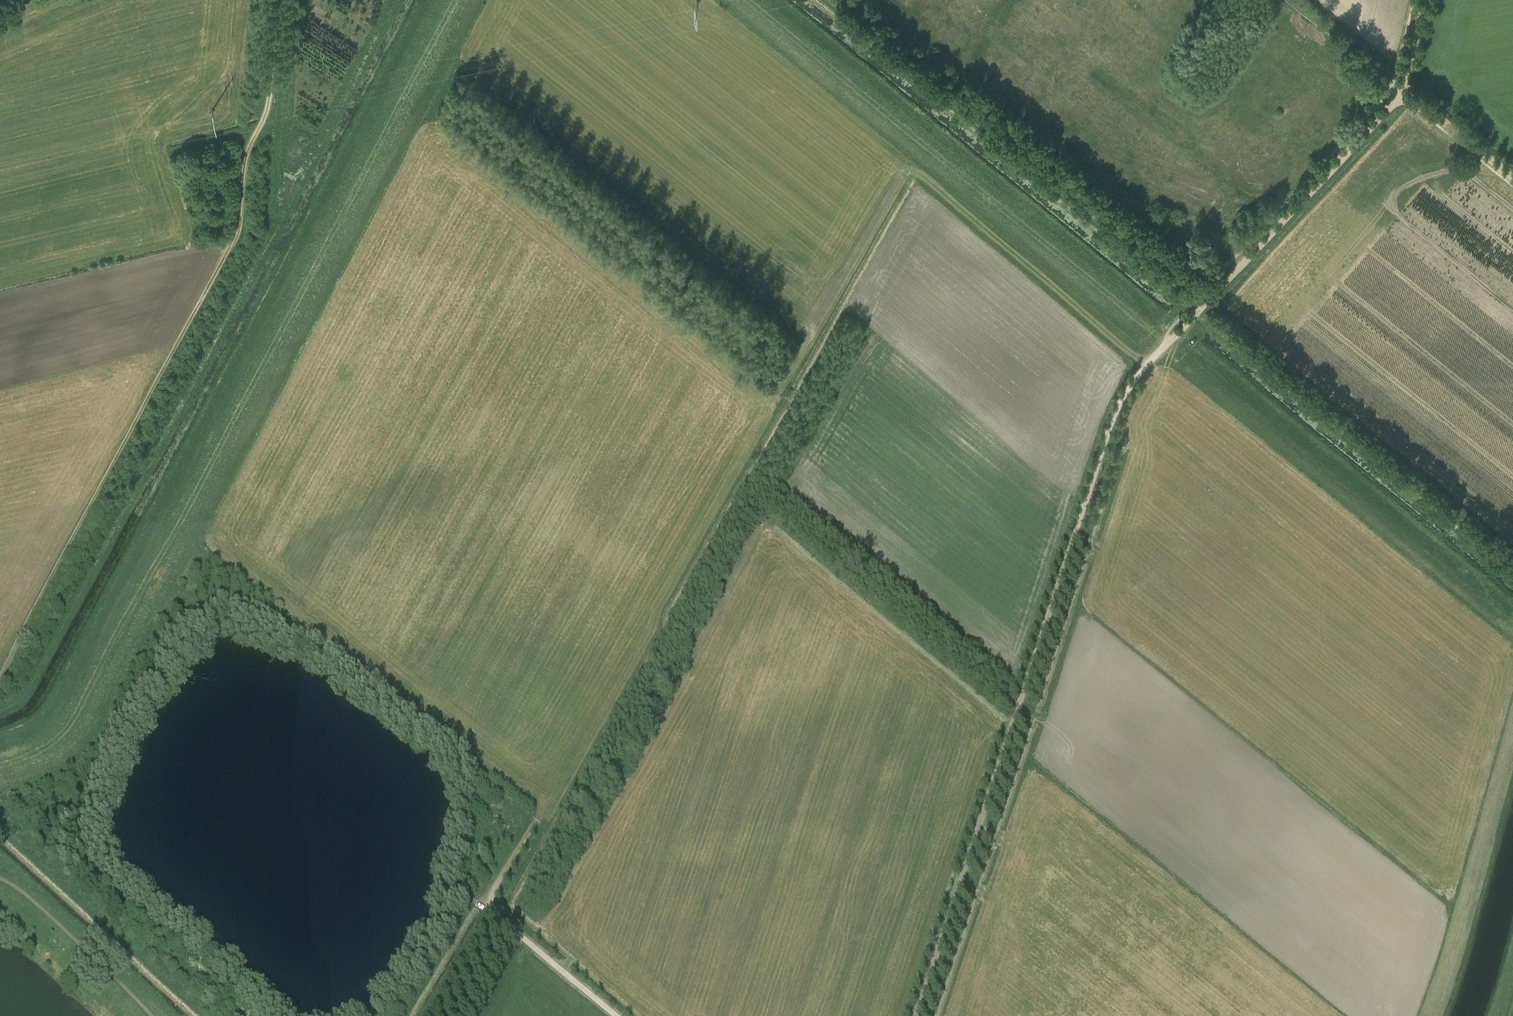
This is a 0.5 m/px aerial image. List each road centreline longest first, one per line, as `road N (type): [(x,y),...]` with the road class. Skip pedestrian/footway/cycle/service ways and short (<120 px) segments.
road 1 (unclassified): [(915,1015),(1106,433),(1124,395),(1164,347)]
road 2 (track): [(1164,347),(1403,91)]
road 3 (track): [(395,0),(276,218)]
road 4 (track): [(616,1015),(497,916)]
road 5 (track): [(275,0),(270,98),(248,144)]
road 6 (track): [(1403,91),(1512,179)]

